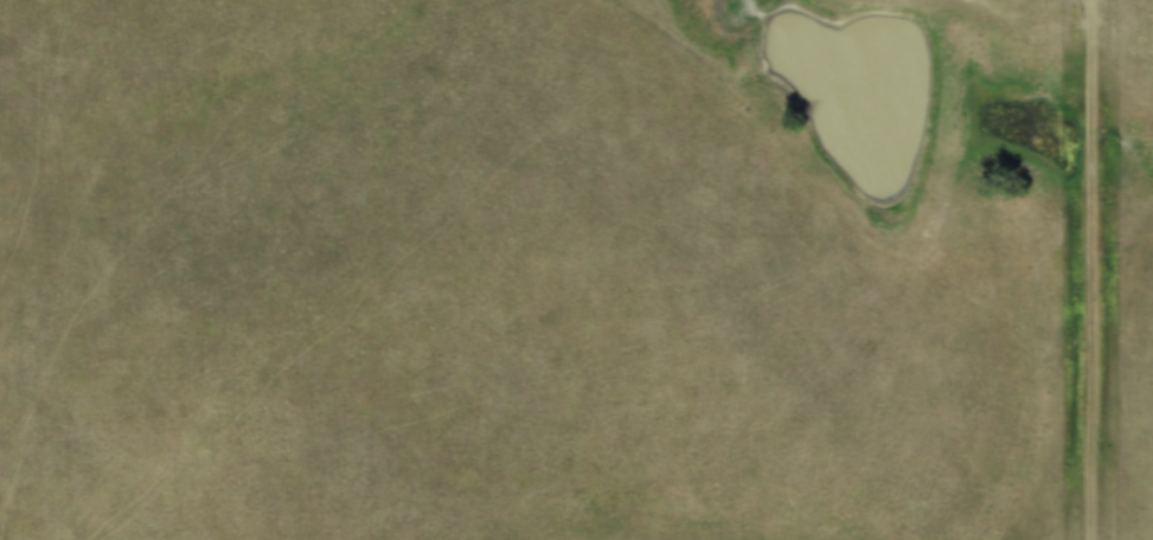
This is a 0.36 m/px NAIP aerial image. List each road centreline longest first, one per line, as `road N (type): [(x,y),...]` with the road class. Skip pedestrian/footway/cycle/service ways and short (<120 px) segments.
road 1 (track): [(1088,539),(1093,0)]

